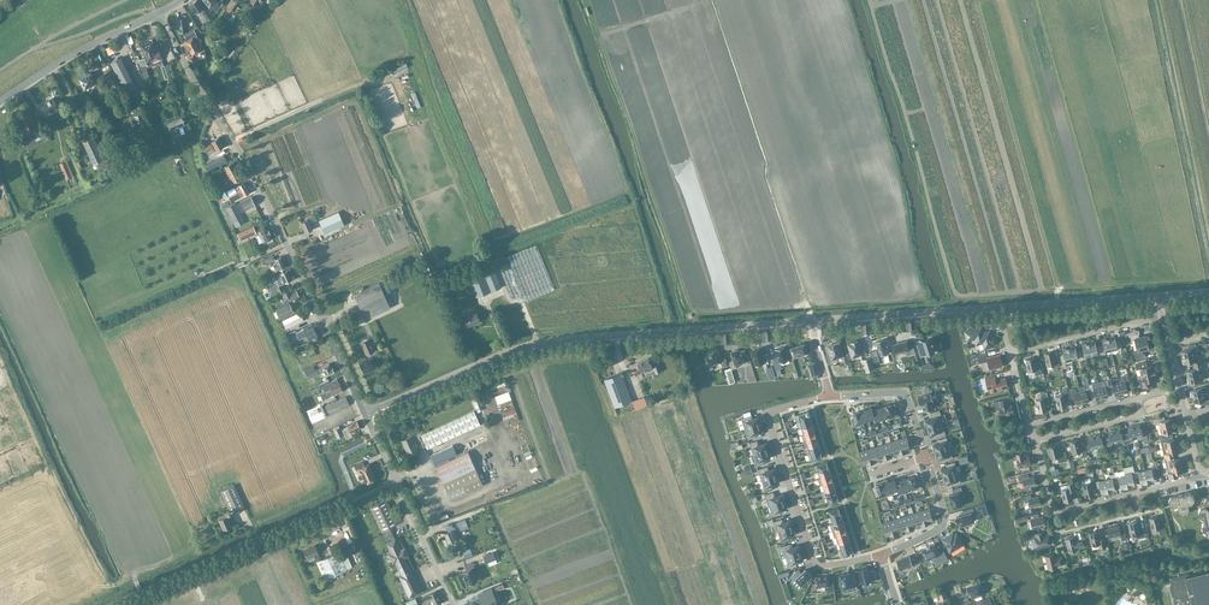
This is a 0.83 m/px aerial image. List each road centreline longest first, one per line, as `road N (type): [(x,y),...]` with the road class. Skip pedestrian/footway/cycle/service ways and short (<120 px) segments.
road 1 (unclassified): [(364,413),(504,352),(550,341),(809,321)]
road 2 (unclassified): [(364,413),(273,215),(158,14)]
road 3 (unclassified): [(809,321),(1154,297)]
road 4 (residential): [(830,397),(768,414),(812,557),(827,567),(881,555)]
road 5 (unclassified): [(453,604),(364,413)]
road 6 (tertiary): [(0,103),(67,58),(158,14)]
road 7 (residential): [(1010,353),(1159,317)]
road 8 (residential): [(1052,513),(1198,471)]
road 9 (residential): [(830,397),(906,396),(925,458)]
road 10 (residential): [(925,458),(944,523),(881,555)]
road 11 (residential): [(1033,442),(1139,415),(1139,395)]

